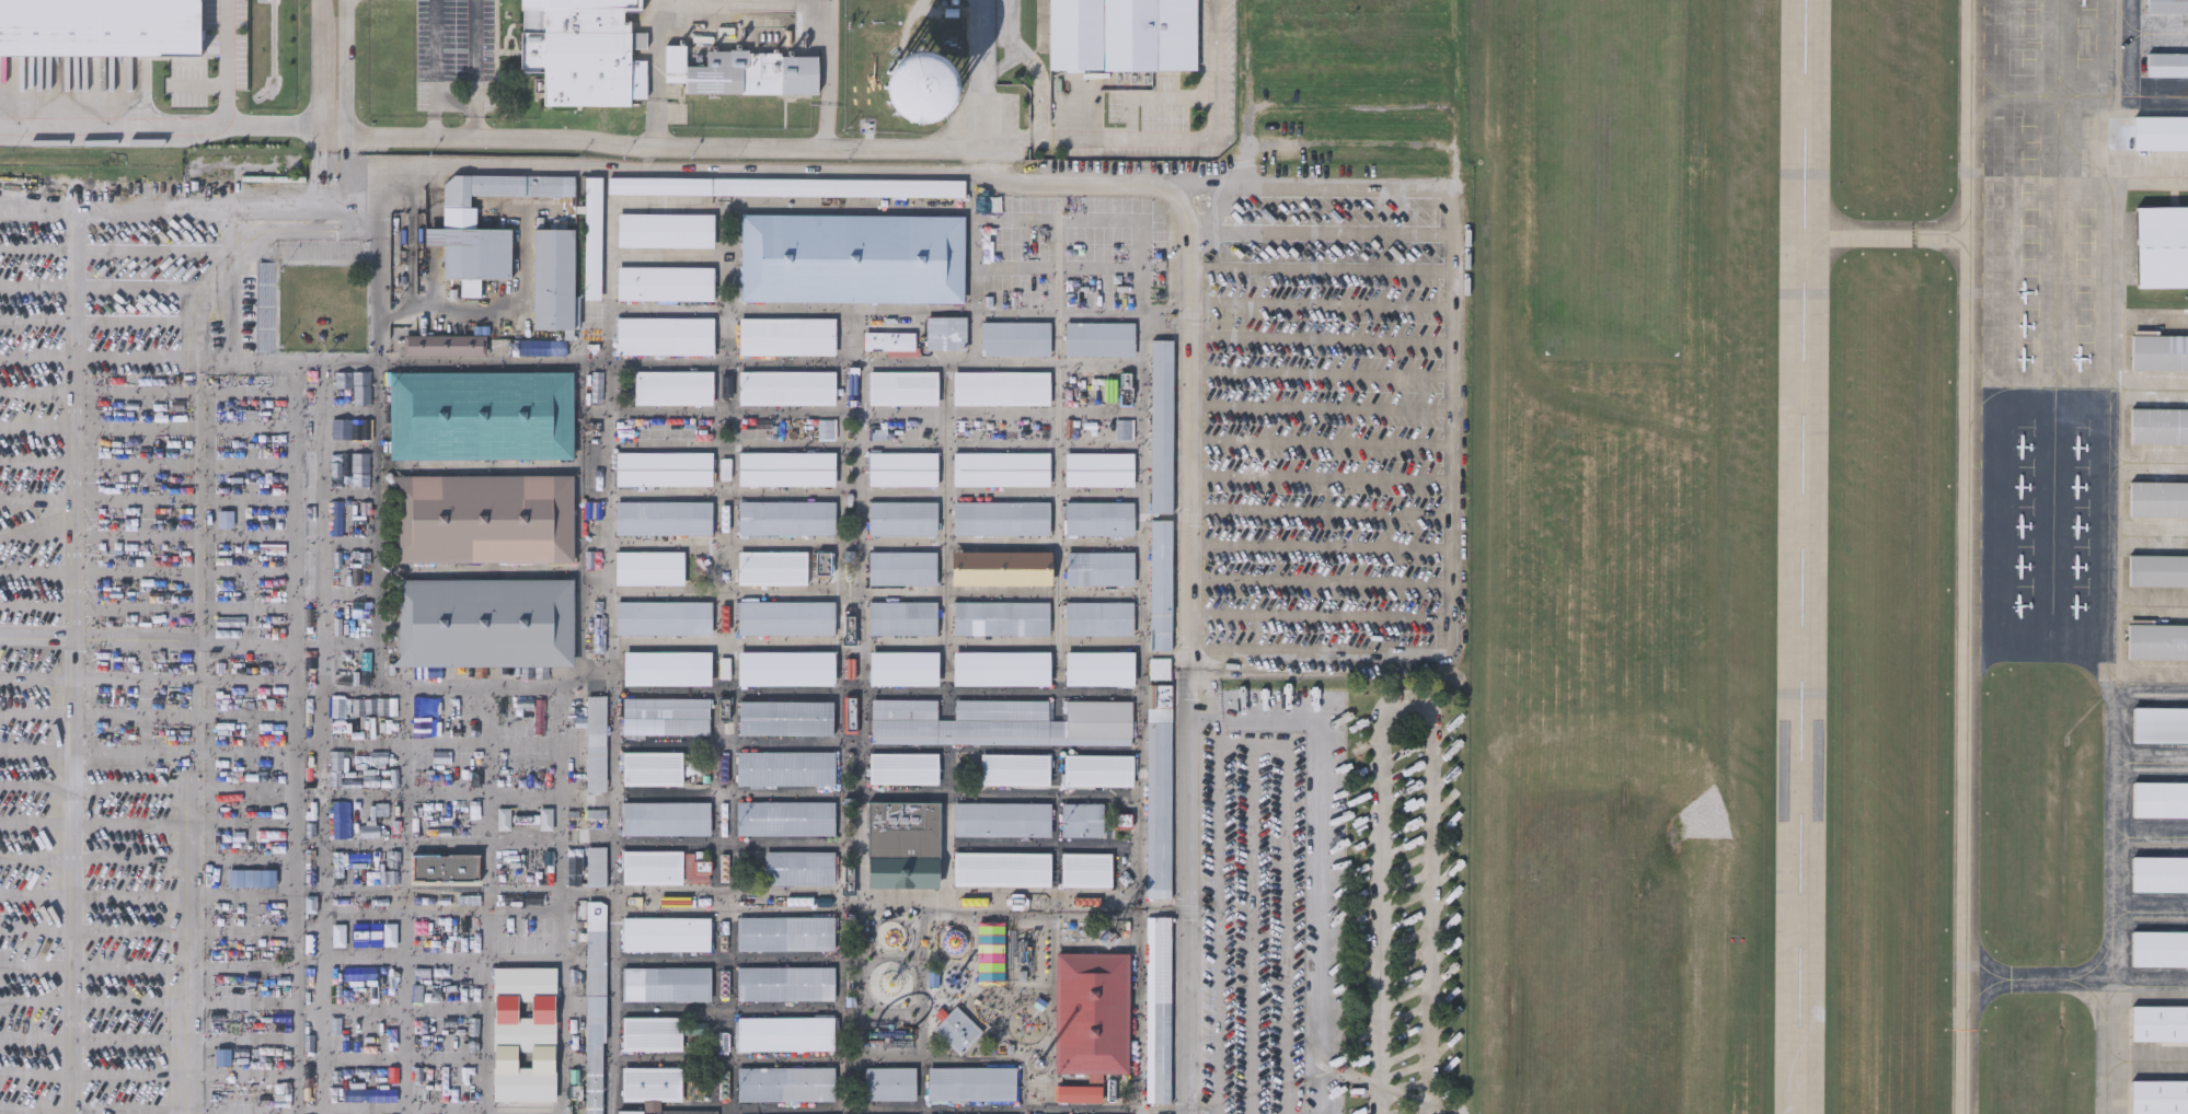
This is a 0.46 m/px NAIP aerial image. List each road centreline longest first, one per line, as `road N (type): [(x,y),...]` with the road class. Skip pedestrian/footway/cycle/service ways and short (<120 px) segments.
road 1 (residential): [(987,153),(334,131)]
road 2 (tertiary): [(325,0),(324,101),(334,131),(347,101),(346,0)]

